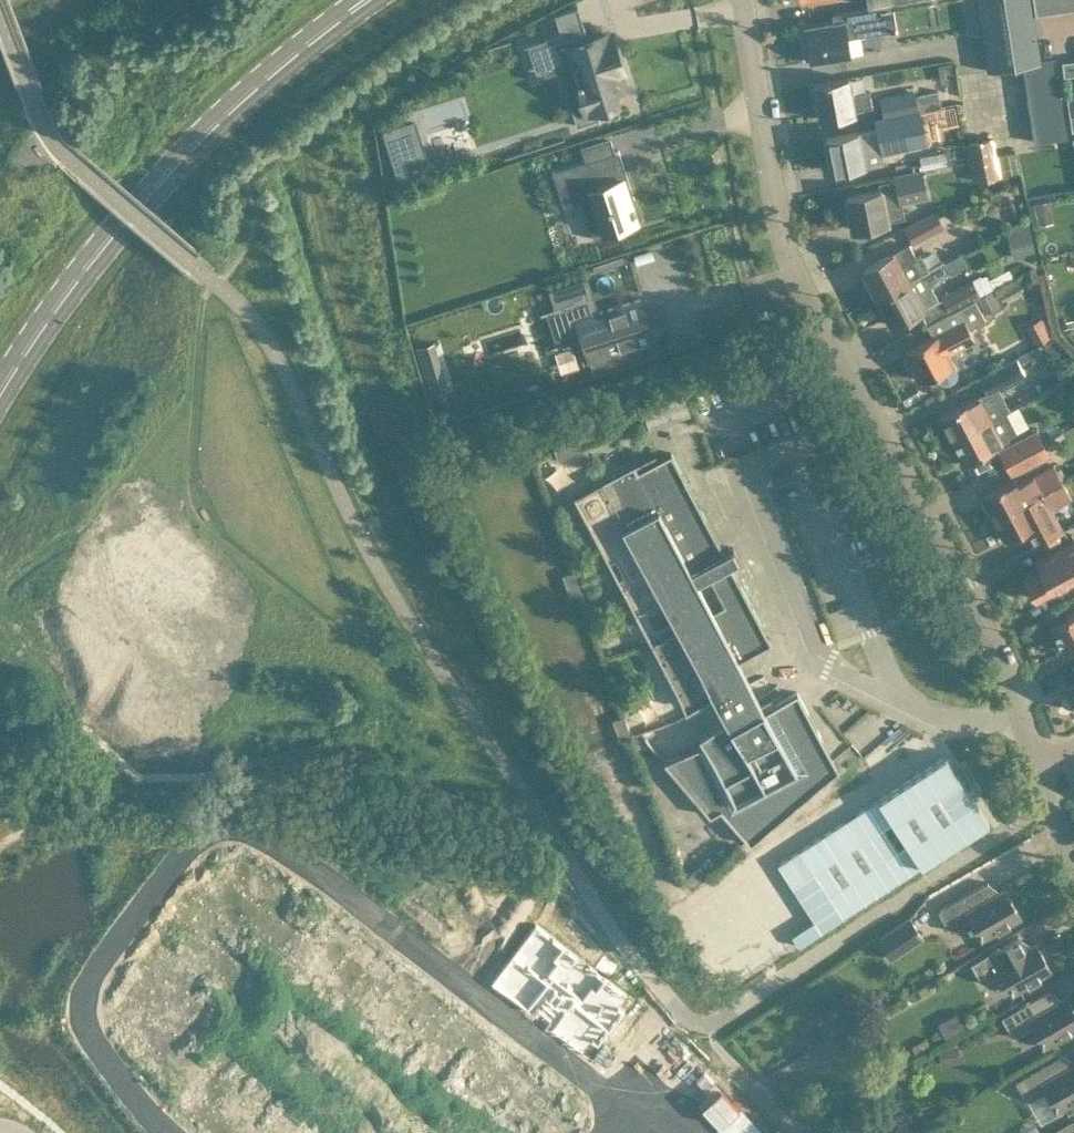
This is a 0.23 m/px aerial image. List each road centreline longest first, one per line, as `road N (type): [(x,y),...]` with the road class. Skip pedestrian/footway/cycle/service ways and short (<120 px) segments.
road 1 (residential): [(638,1117),(274,838),(234,827),(200,830),(86,989),(85,1023),(124,1089),(175,1132)]
road 2 (residential): [(1039,770),(965,584),(781,239),(740,0)]
road 3 (primary): [(0,391),(110,237),(172,166),(364,0)]

